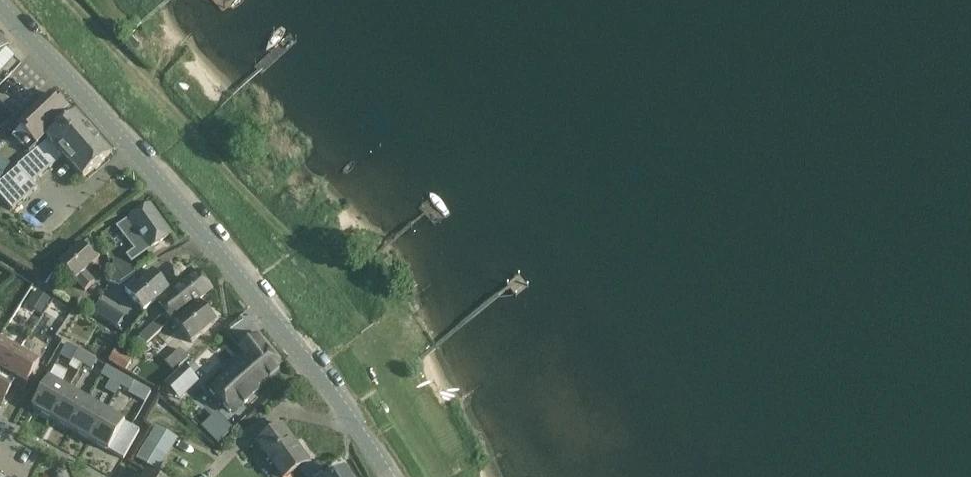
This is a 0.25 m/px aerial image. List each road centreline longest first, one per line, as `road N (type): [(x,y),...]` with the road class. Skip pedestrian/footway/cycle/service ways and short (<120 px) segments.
road 1 (tertiary): [(390,476),(254,290),(0,0)]

